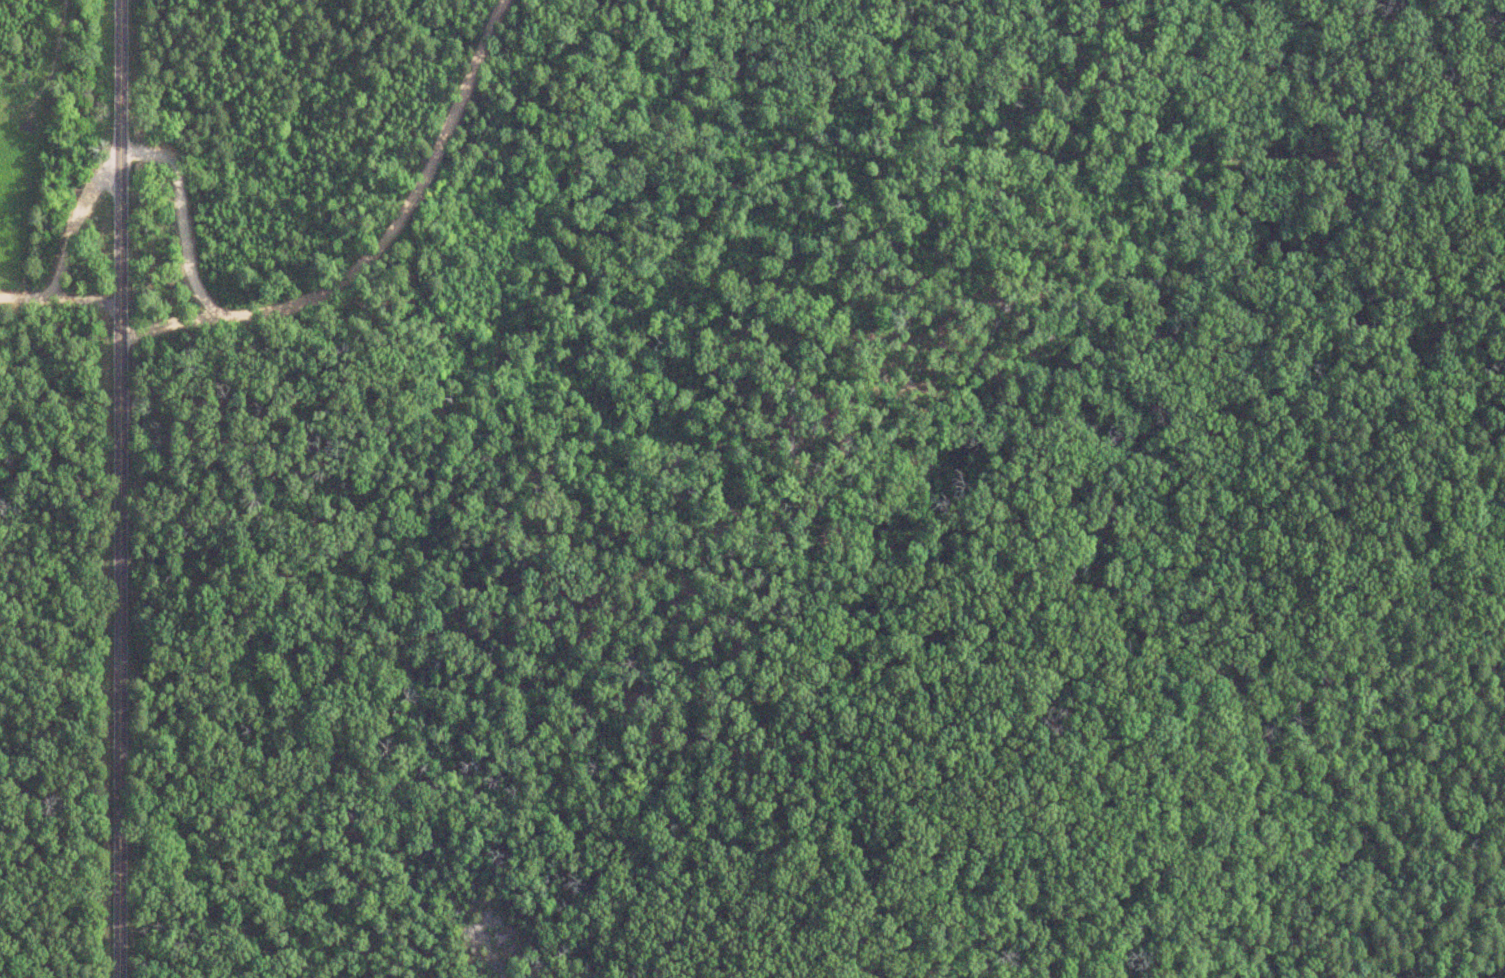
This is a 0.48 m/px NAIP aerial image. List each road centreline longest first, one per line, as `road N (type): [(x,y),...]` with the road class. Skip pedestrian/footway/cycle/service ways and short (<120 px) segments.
road 1 (tertiary): [(118,977),(117,0)]
road 2 (residential): [(119,302),(314,285),(404,242),(499,0)]
road 3 (residential): [(0,296),(120,167)]

